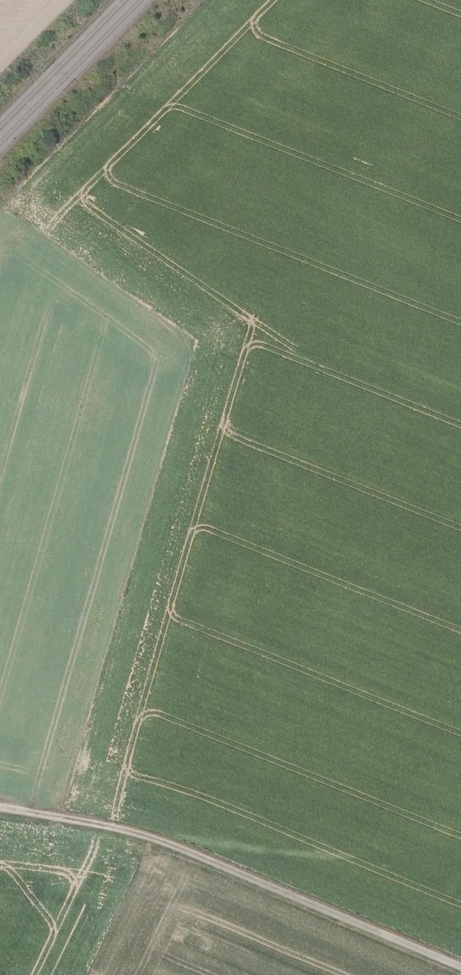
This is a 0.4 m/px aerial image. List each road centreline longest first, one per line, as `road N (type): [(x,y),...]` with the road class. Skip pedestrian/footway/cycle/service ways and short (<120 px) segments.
road 1 (track): [(0,808),(138,833),(460,967)]

